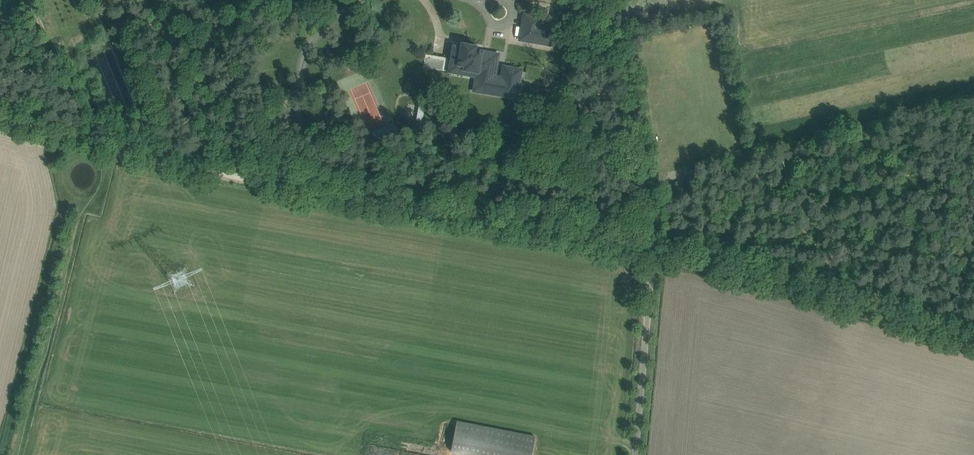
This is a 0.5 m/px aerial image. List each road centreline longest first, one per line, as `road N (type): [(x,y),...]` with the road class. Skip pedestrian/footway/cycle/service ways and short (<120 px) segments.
road 1 (track): [(110,147),(654,253)]
road 2 (unclassified): [(636,454),(654,253),(973,342)]

